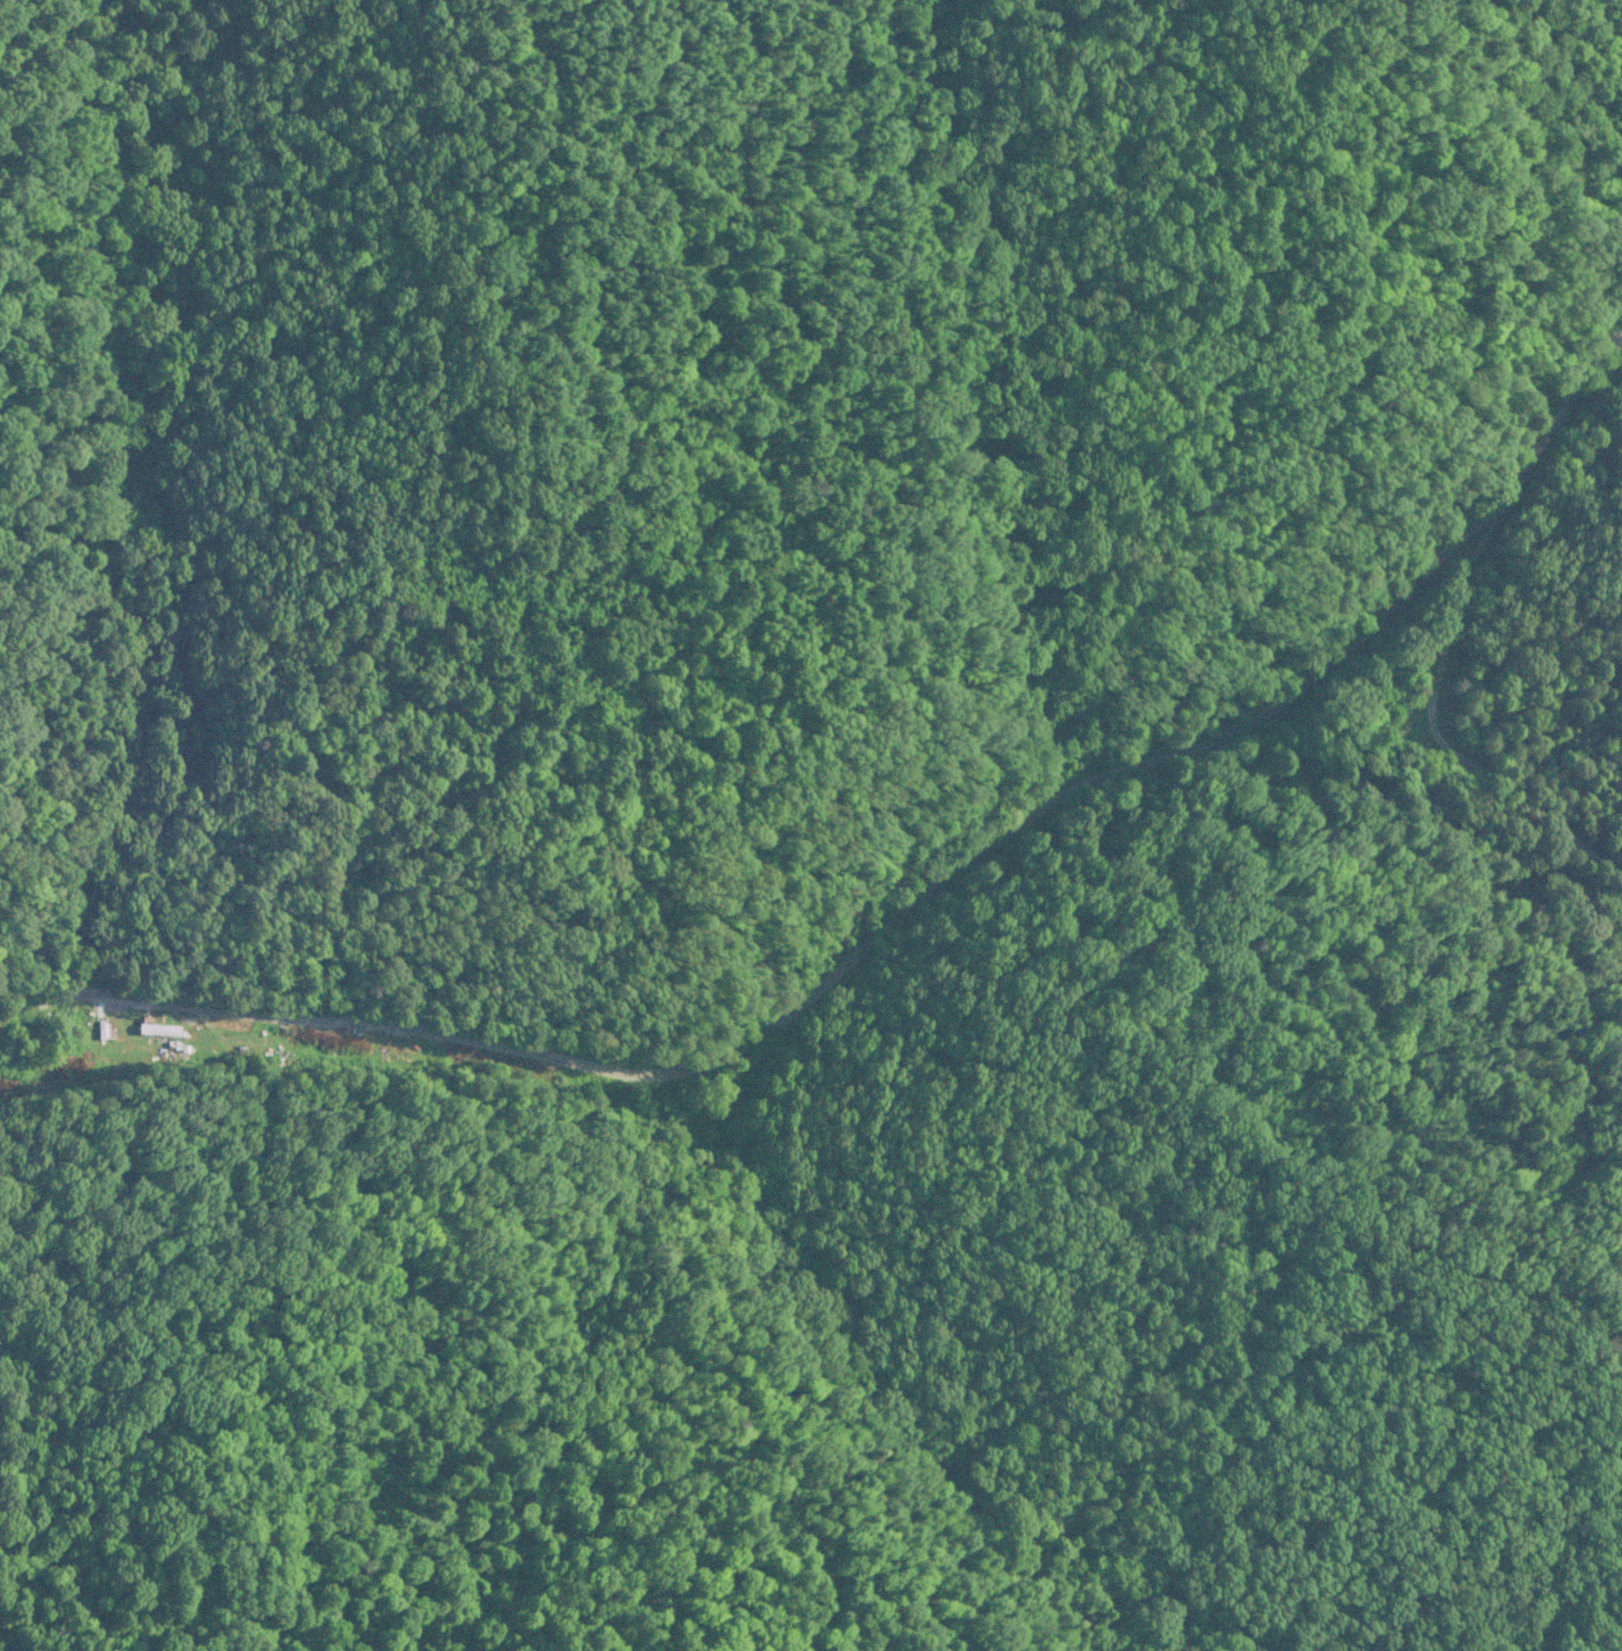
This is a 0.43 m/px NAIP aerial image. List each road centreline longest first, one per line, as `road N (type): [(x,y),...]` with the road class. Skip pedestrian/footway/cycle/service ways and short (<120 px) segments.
road 1 (residential): [(0,1026),(90,1007),(261,1012),(666,1078),(815,1066),(1029,935),(1284,737),(1557,475),(1621,393)]

